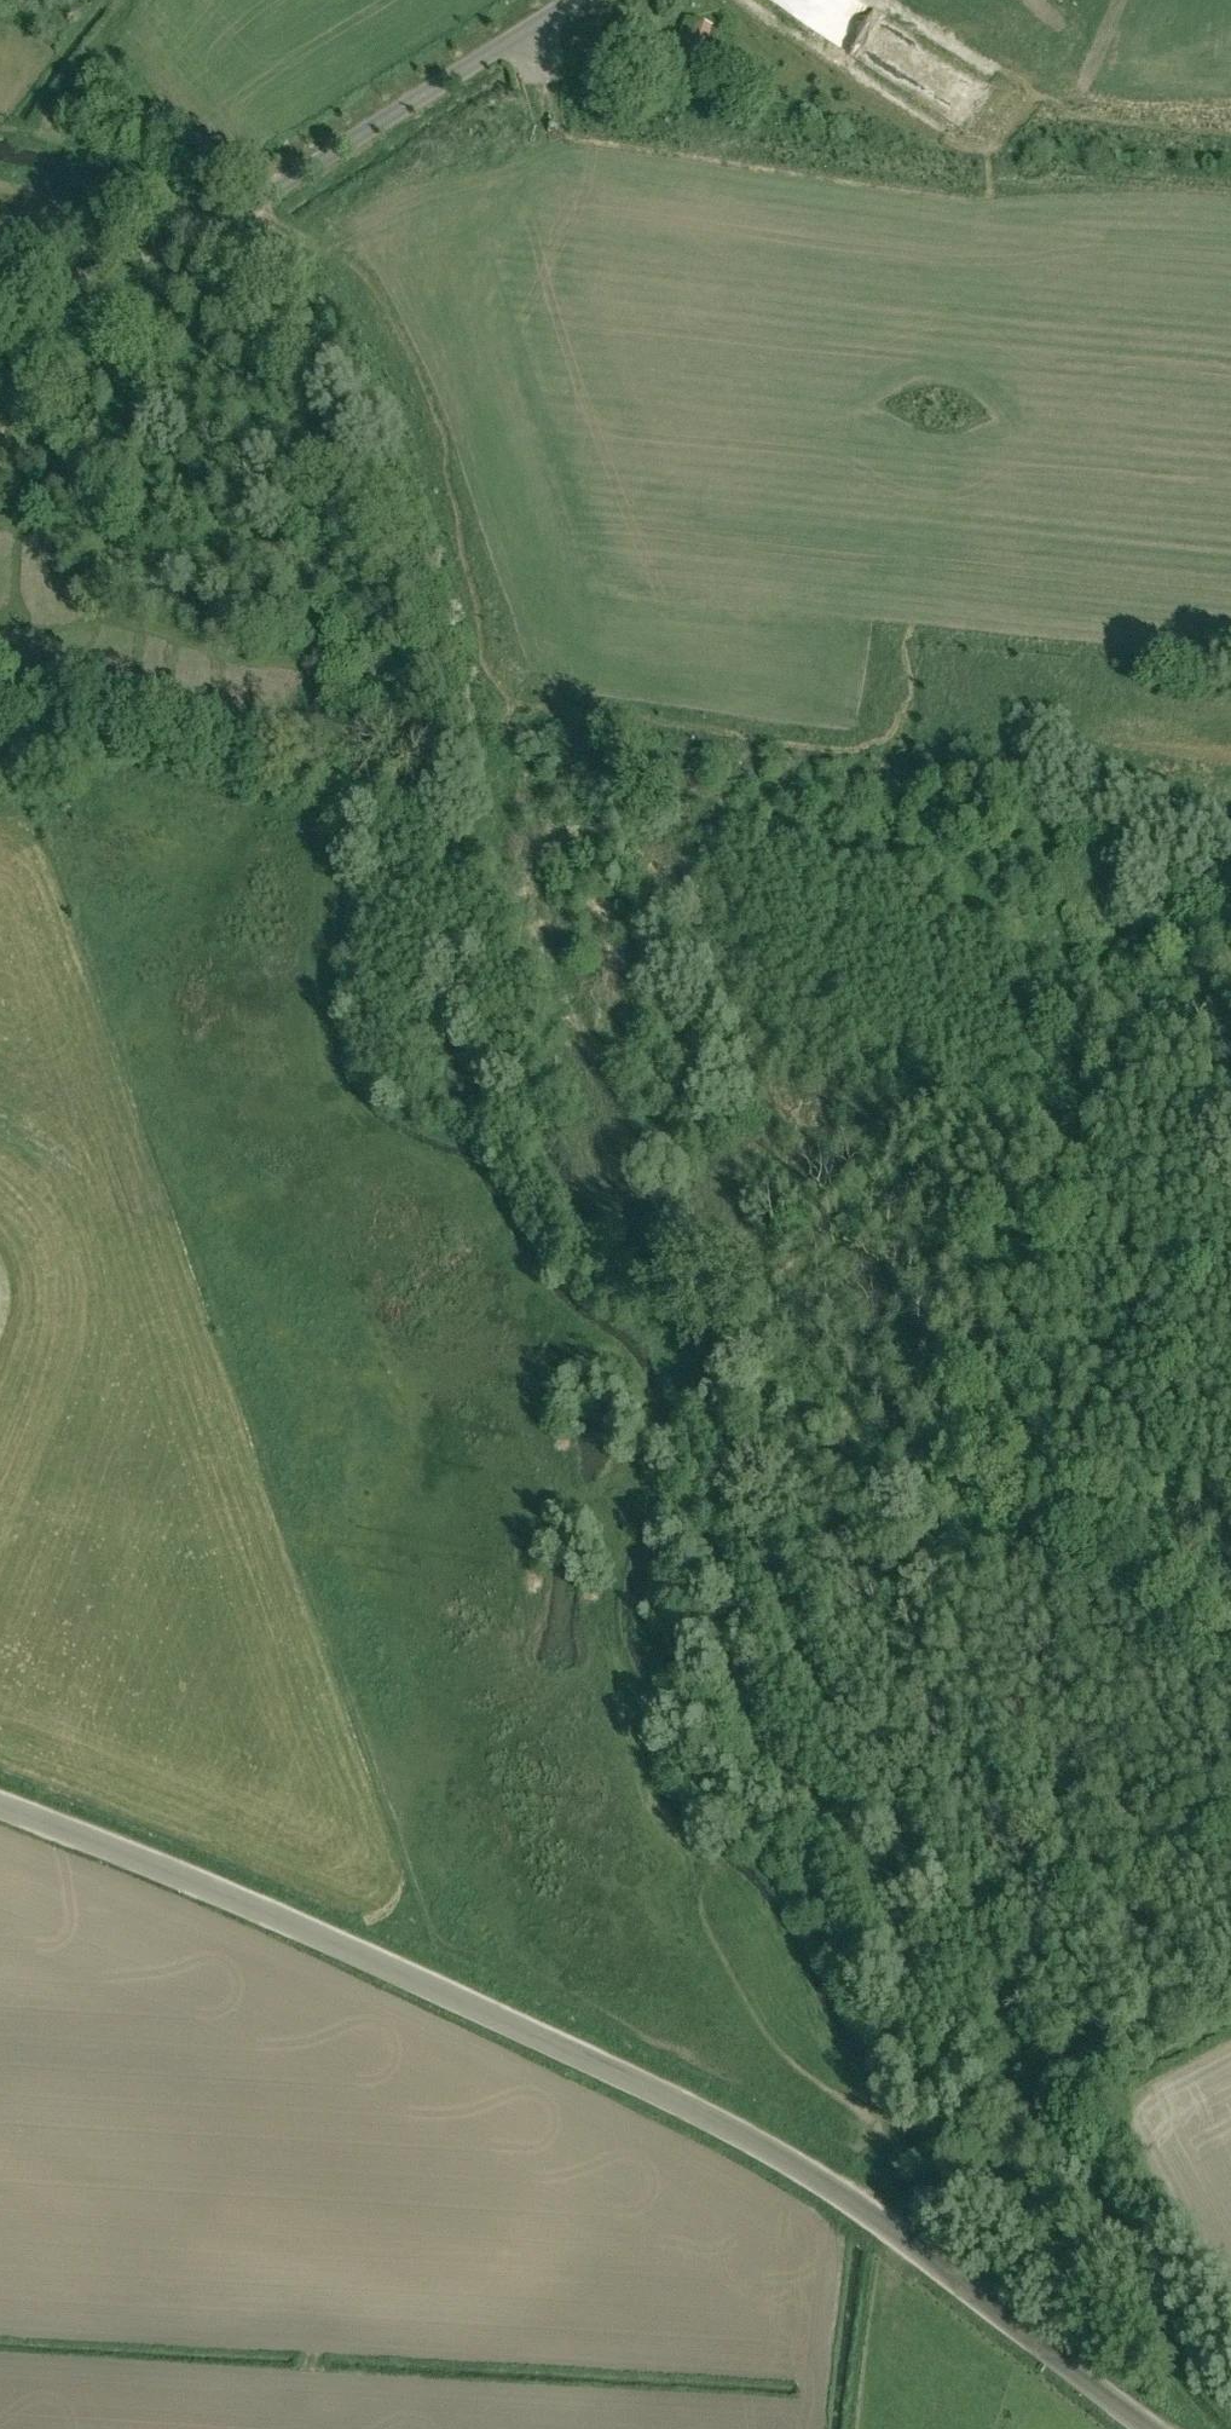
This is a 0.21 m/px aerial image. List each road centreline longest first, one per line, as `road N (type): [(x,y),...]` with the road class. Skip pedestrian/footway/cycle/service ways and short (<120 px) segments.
road 1 (unclassified): [(1152,2428),(774,2152),(237,1898),(0,1806)]
road 2 (unclassified): [(0,334),(72,283),(243,210),(576,0)]

